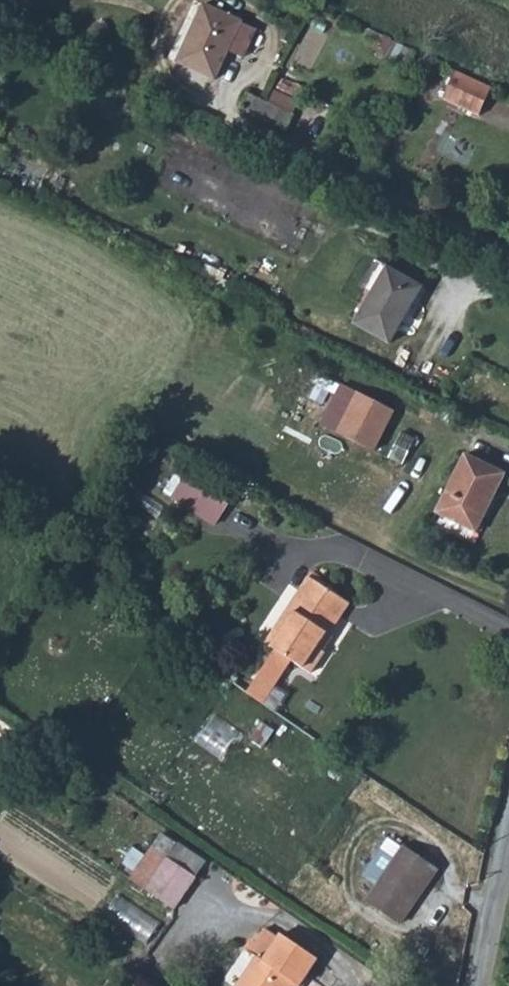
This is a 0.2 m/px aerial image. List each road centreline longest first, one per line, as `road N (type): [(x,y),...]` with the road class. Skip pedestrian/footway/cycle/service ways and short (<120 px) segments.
road 1 (unclassified): [(477,985),(508,833)]

